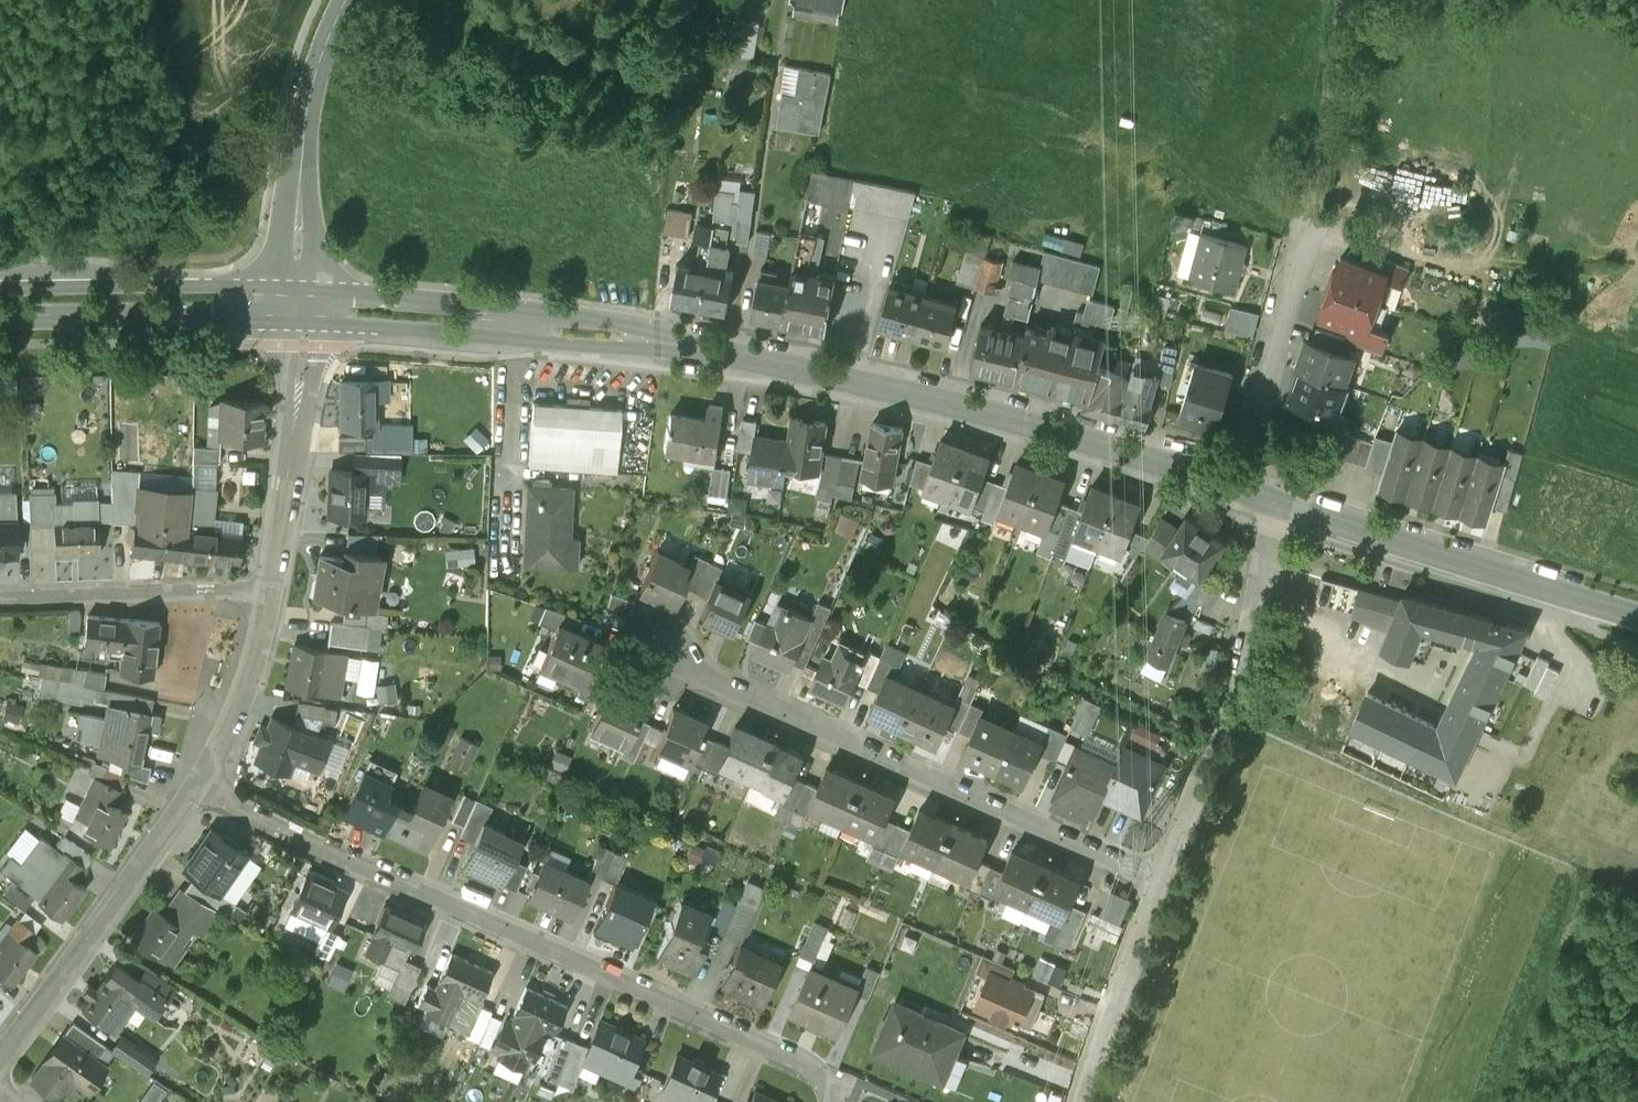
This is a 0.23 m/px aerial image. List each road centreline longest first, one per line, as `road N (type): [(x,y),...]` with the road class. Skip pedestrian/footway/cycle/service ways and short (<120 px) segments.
road 1 (secondary): [(1232,483),(1055,429),(776,362),(513,320),(300,303)]
road 2 (residential): [(829,1082),(811,1061),(195,786)]
road 3 (residential): [(1160,878),(663,655)]
road 4 (residential): [(1286,498),(1248,636),(1160,878)]
road 5 (secondary): [(1637,611),(1286,498)]
road 6 (residential): [(0,1055),(195,786)]
road 7 (tertiary): [(300,303),(306,115),(325,41),(346,0)]
road 8 (secondary): [(300,303),(0,302)]
road 9 (residential): [(1232,483),(1303,205)]
road 10 (residential): [(273,587),(300,303)]
road 11 (residential): [(273,587),(0,597)]
road 12 (residential): [(1160,878),(1088,1101)]
road 13 (residential): [(195,786),(227,731),(273,587)]
road 14 (track): [(1303,205),(1331,101),(1344,0)]

